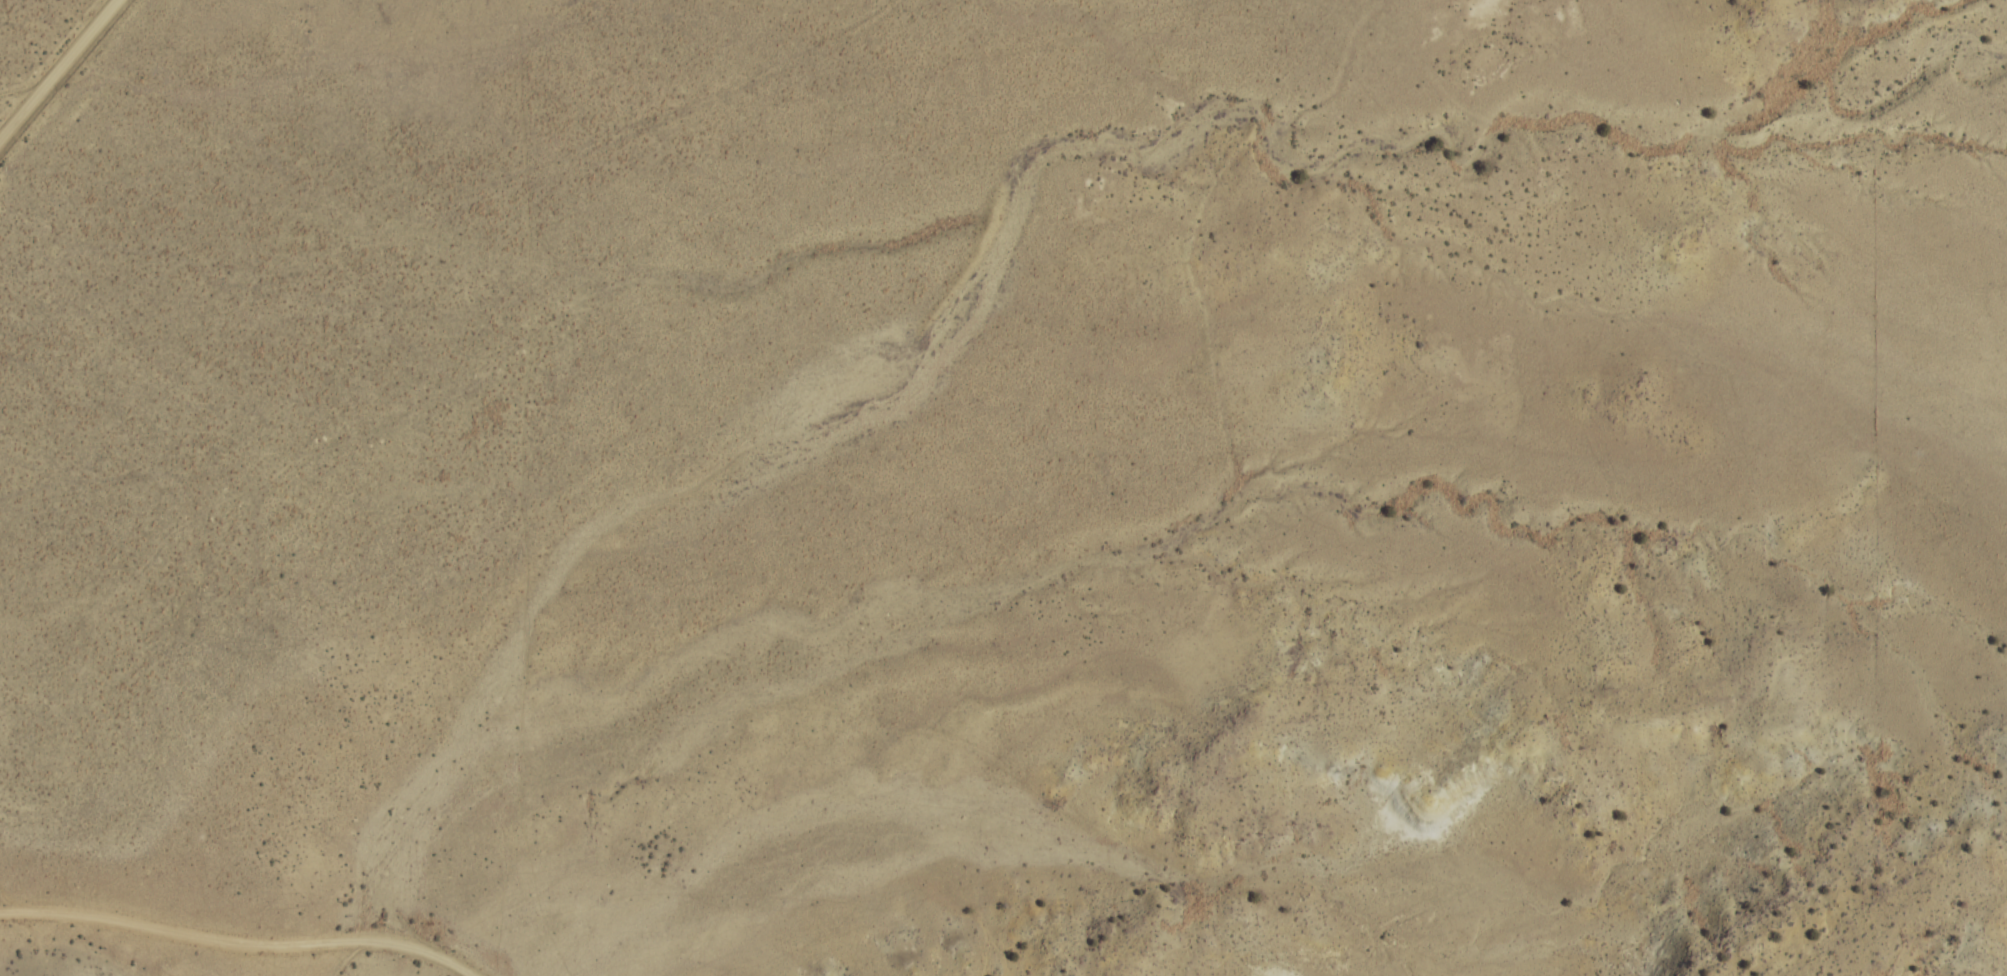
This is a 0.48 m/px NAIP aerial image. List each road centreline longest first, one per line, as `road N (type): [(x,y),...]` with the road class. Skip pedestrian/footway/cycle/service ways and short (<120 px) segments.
road 1 (residential): [(486,975),(426,944),(388,935),(270,944),(112,917),(0,910)]
road 2 (tertiary): [(0,138),(114,0)]

